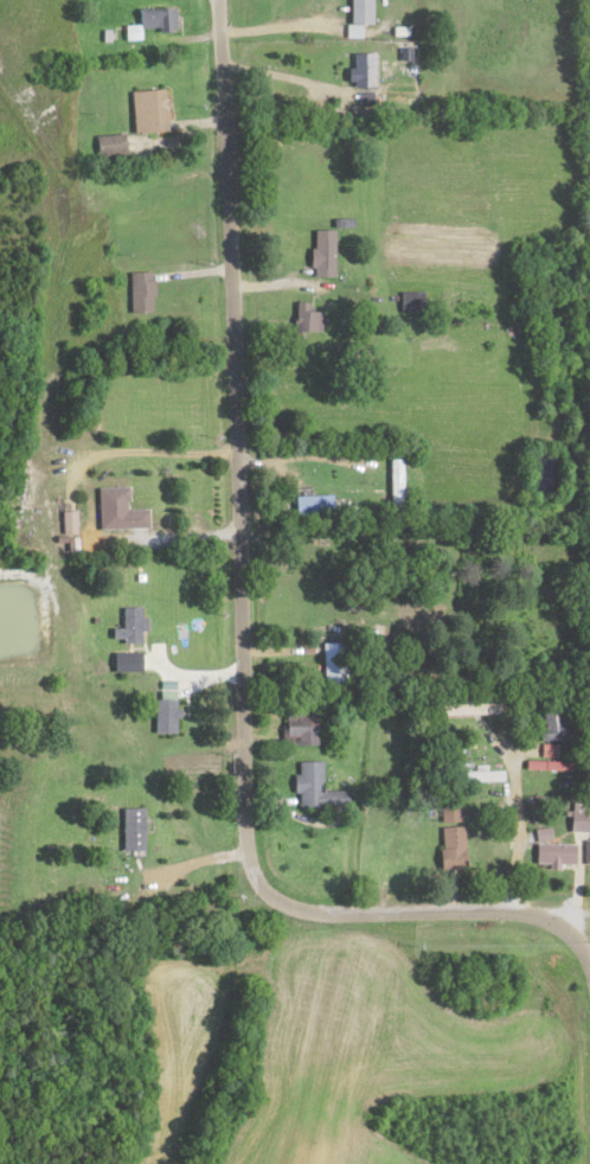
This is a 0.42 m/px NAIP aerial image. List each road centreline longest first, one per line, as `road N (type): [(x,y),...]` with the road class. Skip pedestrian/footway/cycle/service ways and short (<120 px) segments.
road 1 (residential): [(589,936),(567,917),(307,875),(252,845),(218,0)]

